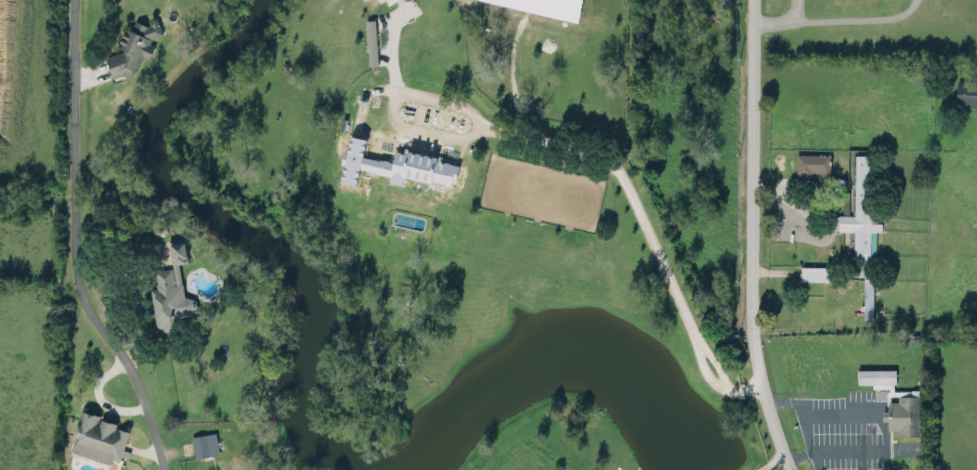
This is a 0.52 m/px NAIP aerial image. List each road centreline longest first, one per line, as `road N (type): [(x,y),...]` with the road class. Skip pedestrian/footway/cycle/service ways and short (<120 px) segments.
road 1 (residential): [(77,0),(79,281),(86,306),(136,379),(162,469)]
road 2 (tertiary): [(790,469),(750,321),(753,0)]
road 3 (residential): [(762,388),(724,371),(613,153),(478,126)]

